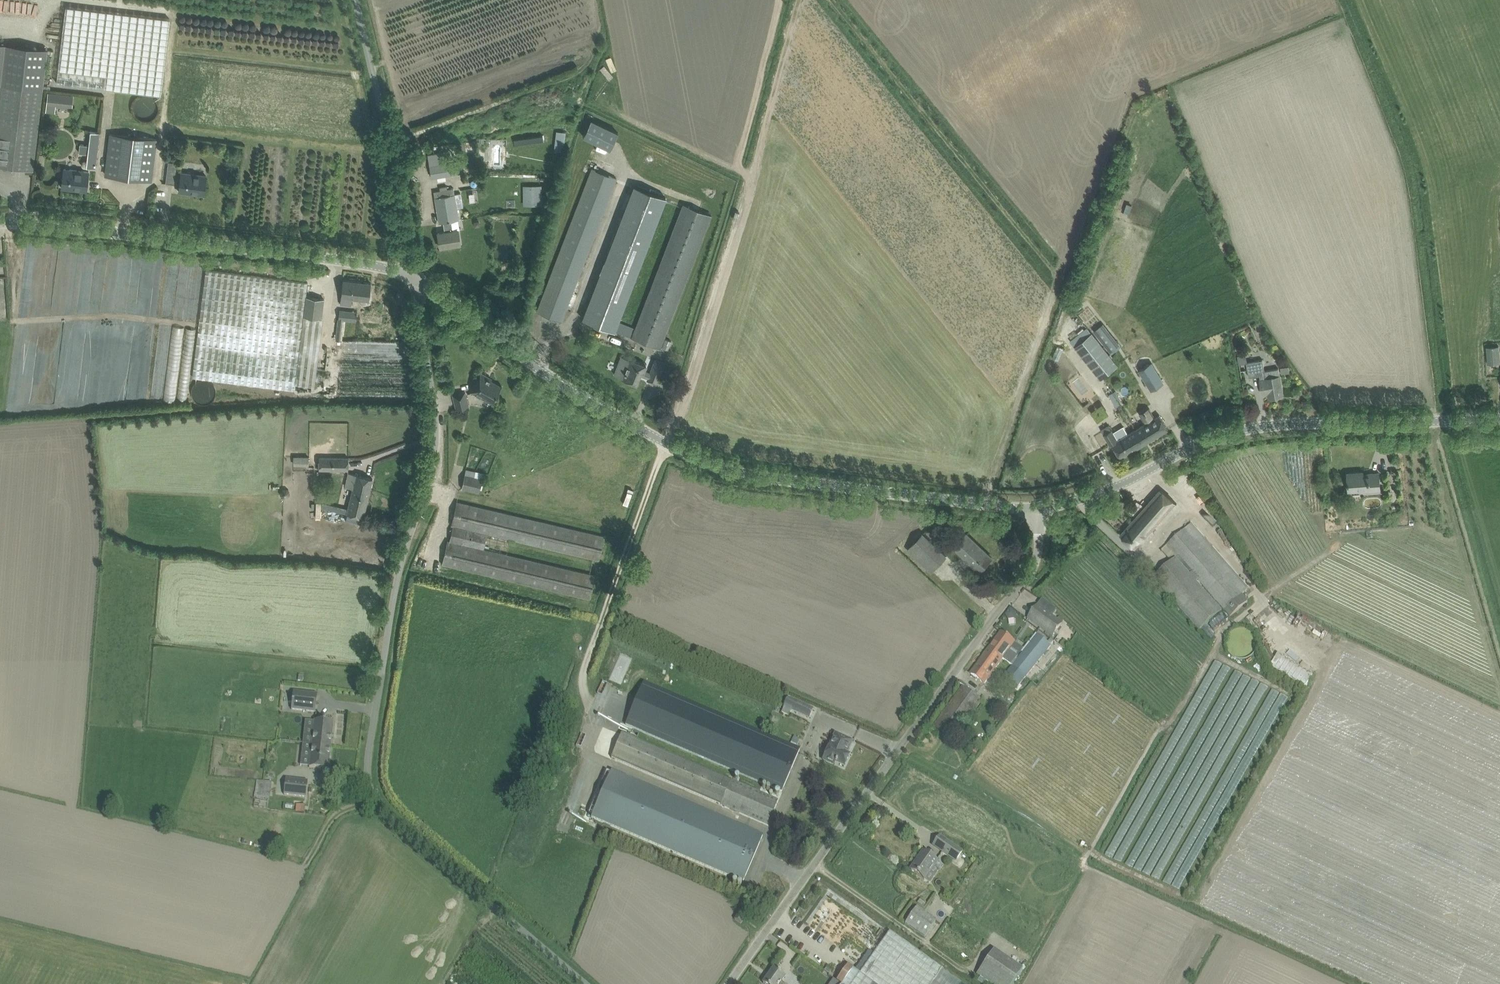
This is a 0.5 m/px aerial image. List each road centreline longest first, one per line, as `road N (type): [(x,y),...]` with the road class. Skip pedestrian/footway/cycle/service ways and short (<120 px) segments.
road 1 (unclassified): [(585,983),(380,811),(369,787),(390,620),(437,429),(412,277)]
road 2 (unclassified): [(1039,511),(808,484),(704,463),(547,376),(412,277)]
road 3 (unclassified): [(729,983),(1032,570),(1039,511)]
road 4 (unclassified): [(1039,511),(1114,489),(1235,432),(1499,420)]
road 5 (unclassified): [(412,277),(109,232),(0,231)]
road 6 (unclassified): [(412,277),(356,0)]
road 7 (track): [(833,0),(934,118)]

